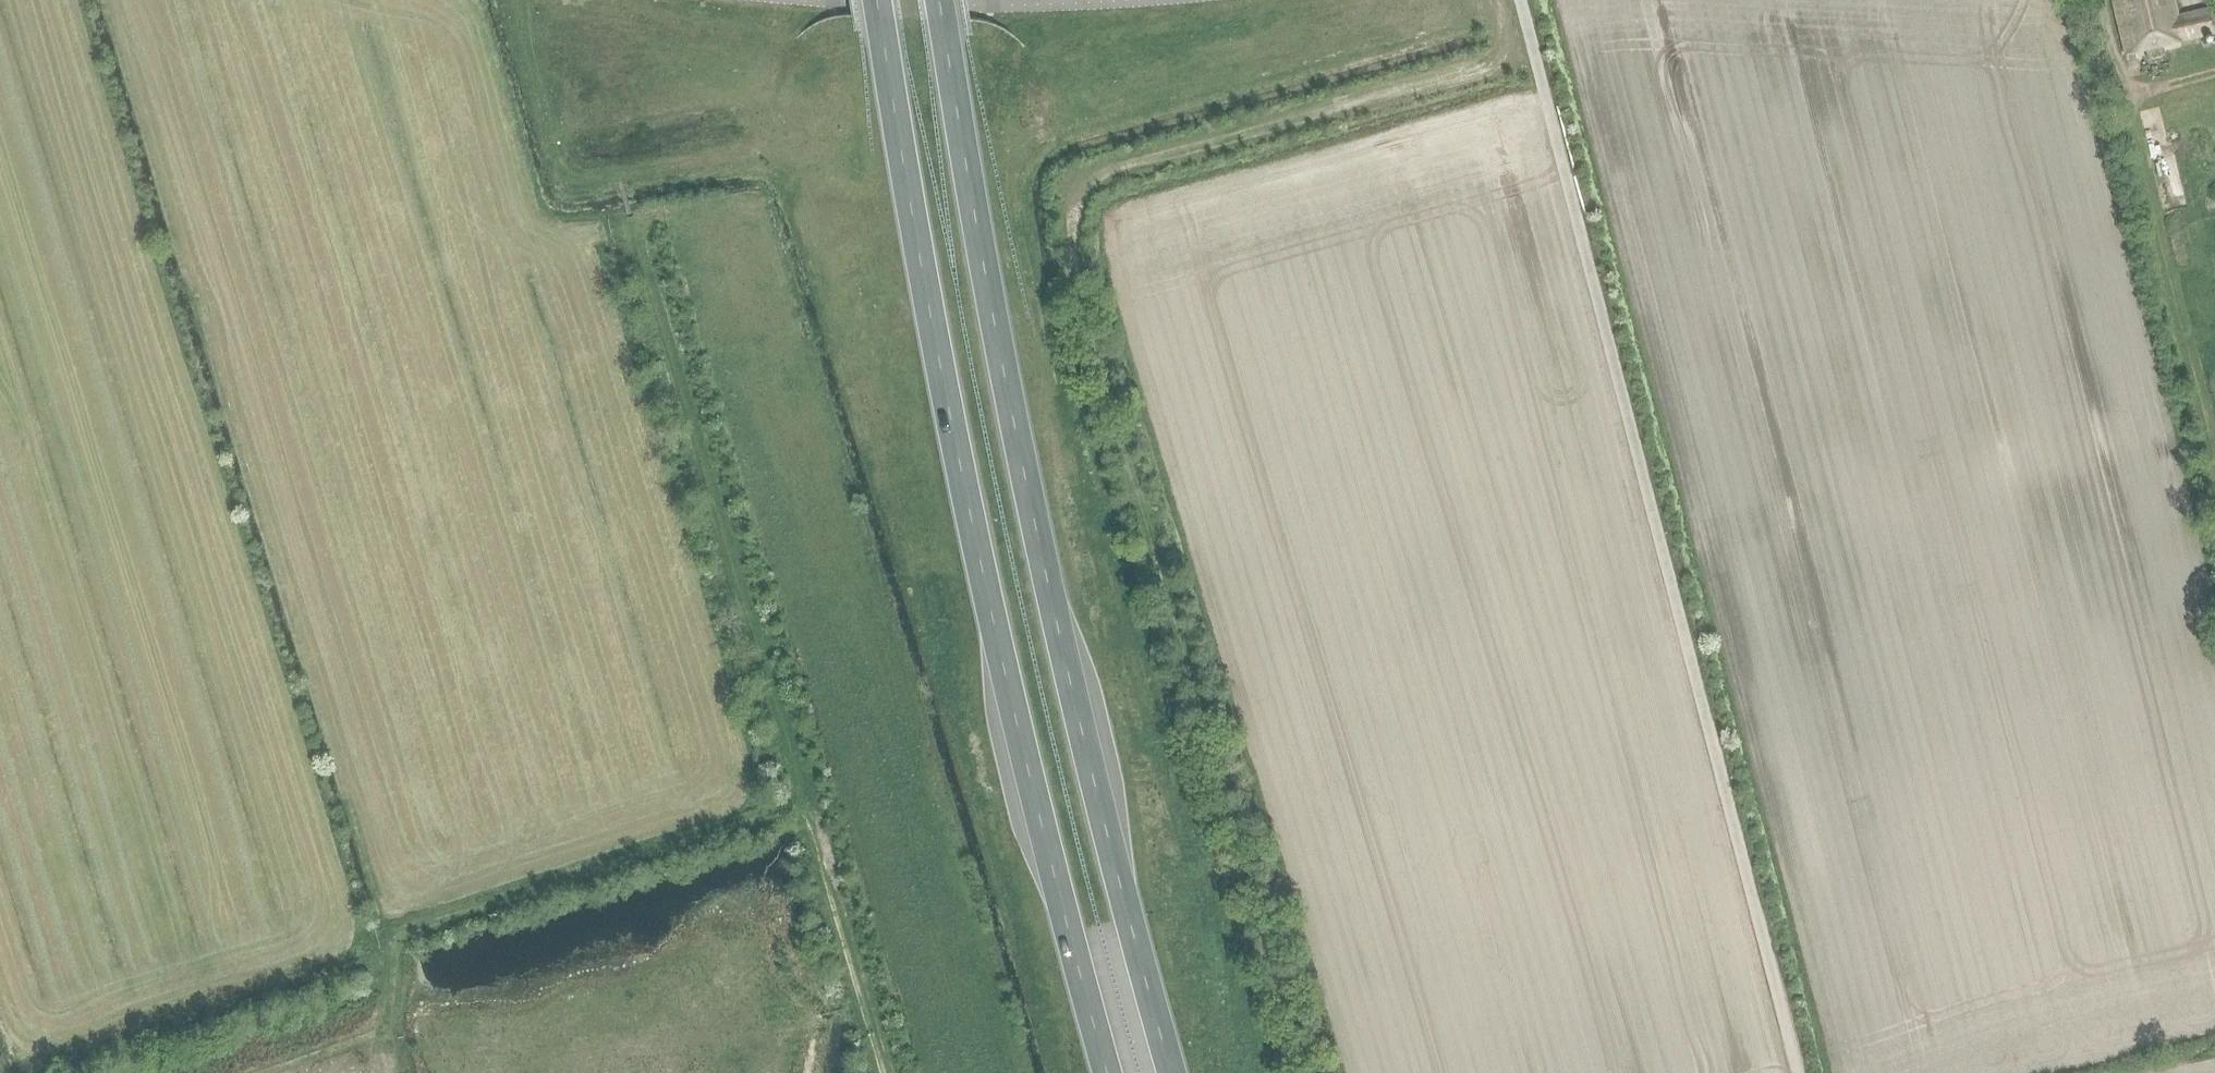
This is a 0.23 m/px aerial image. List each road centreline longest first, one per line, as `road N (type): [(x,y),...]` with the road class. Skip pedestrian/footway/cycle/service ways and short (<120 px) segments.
road 1 (trunk): [(875,0),(972,518),(1063,913),(1109,1072)]
road 2 (trunk): [(1171,1072),(1033,512),(940,0)]

